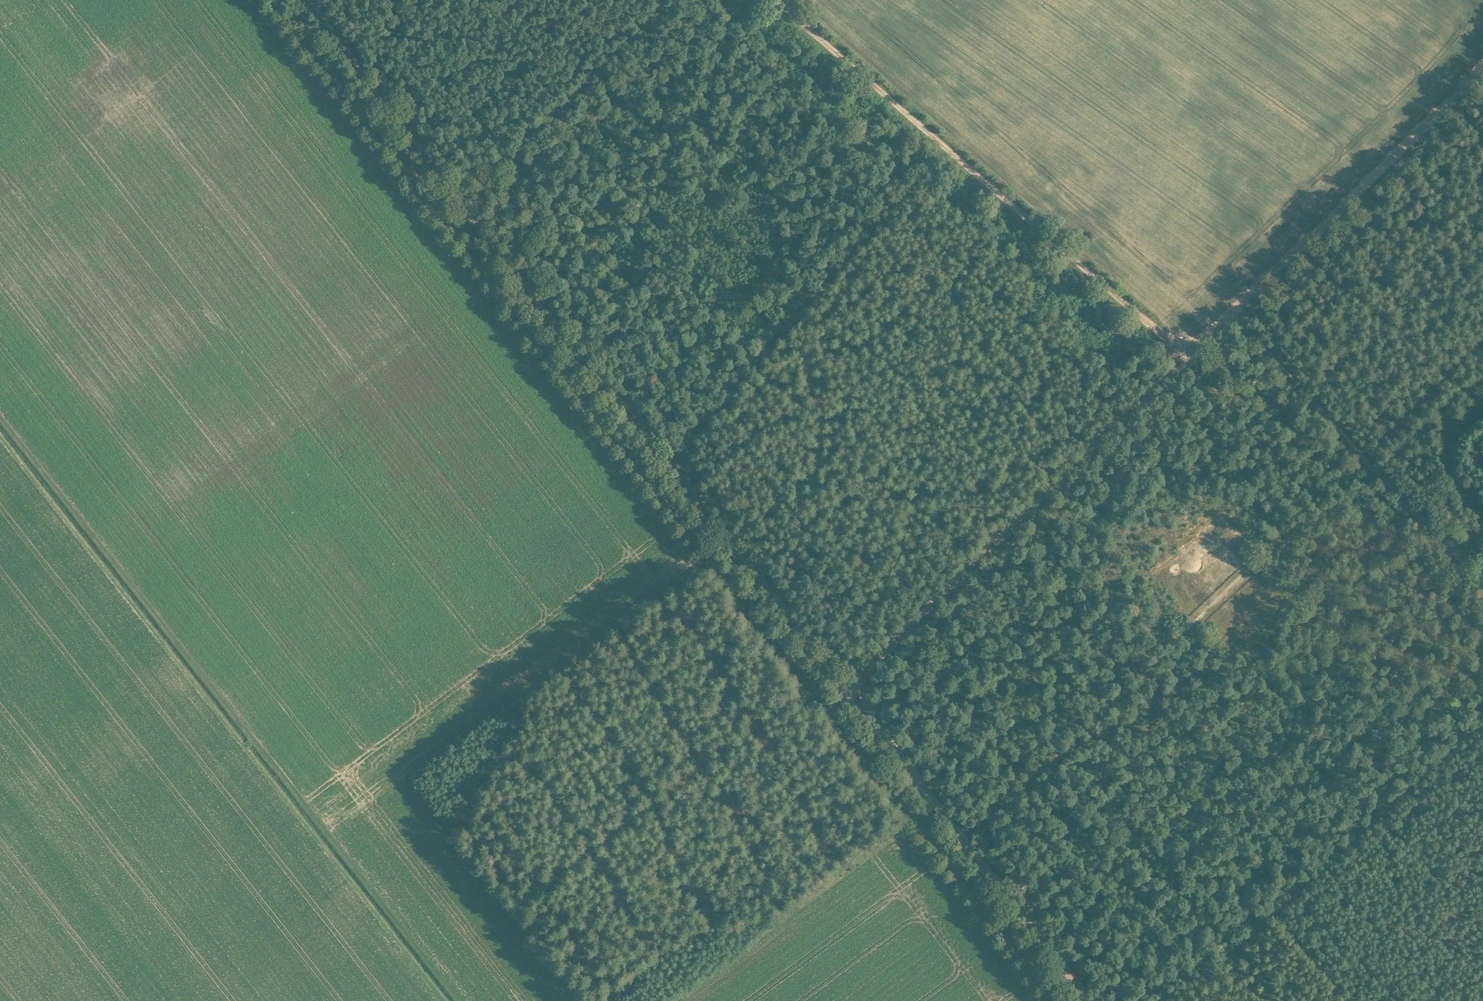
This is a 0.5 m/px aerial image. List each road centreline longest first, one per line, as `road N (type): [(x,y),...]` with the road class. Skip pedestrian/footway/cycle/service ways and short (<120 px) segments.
road 1 (track): [(265,0),(1057,1000)]
road 2 (track): [(307,0),(1094,1000)]
road 3 (track): [(779,0),(1182,349),(1199,344),(1482,66)]
road 4 (track): [(1231,314),(1366,458),(963,832)]
road 5 (track): [(0,414),(461,1000)]
road 6 (track): [(1168,1000),(1482,714)]
road 7 (track): [(665,454),(941,142)]
road 8 (track): [(457,189),(652,0)]
road 9 (track): [(1366,458),(1482,343)]

